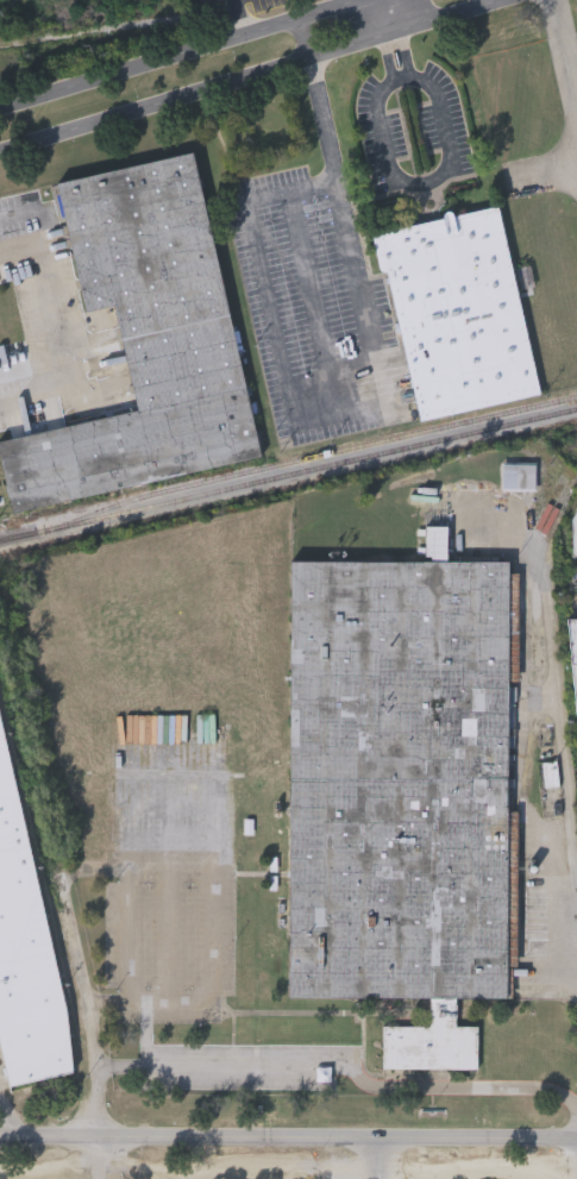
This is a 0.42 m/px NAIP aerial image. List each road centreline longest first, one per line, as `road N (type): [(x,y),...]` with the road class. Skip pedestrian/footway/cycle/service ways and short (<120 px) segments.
road 1 (tertiary): [(576,1137),(0,1134)]
road 2 (tertiary): [(0,152),(513,0)]
road 3 (tertiary): [(363,0),(0,110)]
road 4 (tertiary): [(218,1178),(576,1173)]
road 5 (residential): [(576,834),(542,569),(525,533)]
road 6 (residential): [(109,1178),(63,890)]

